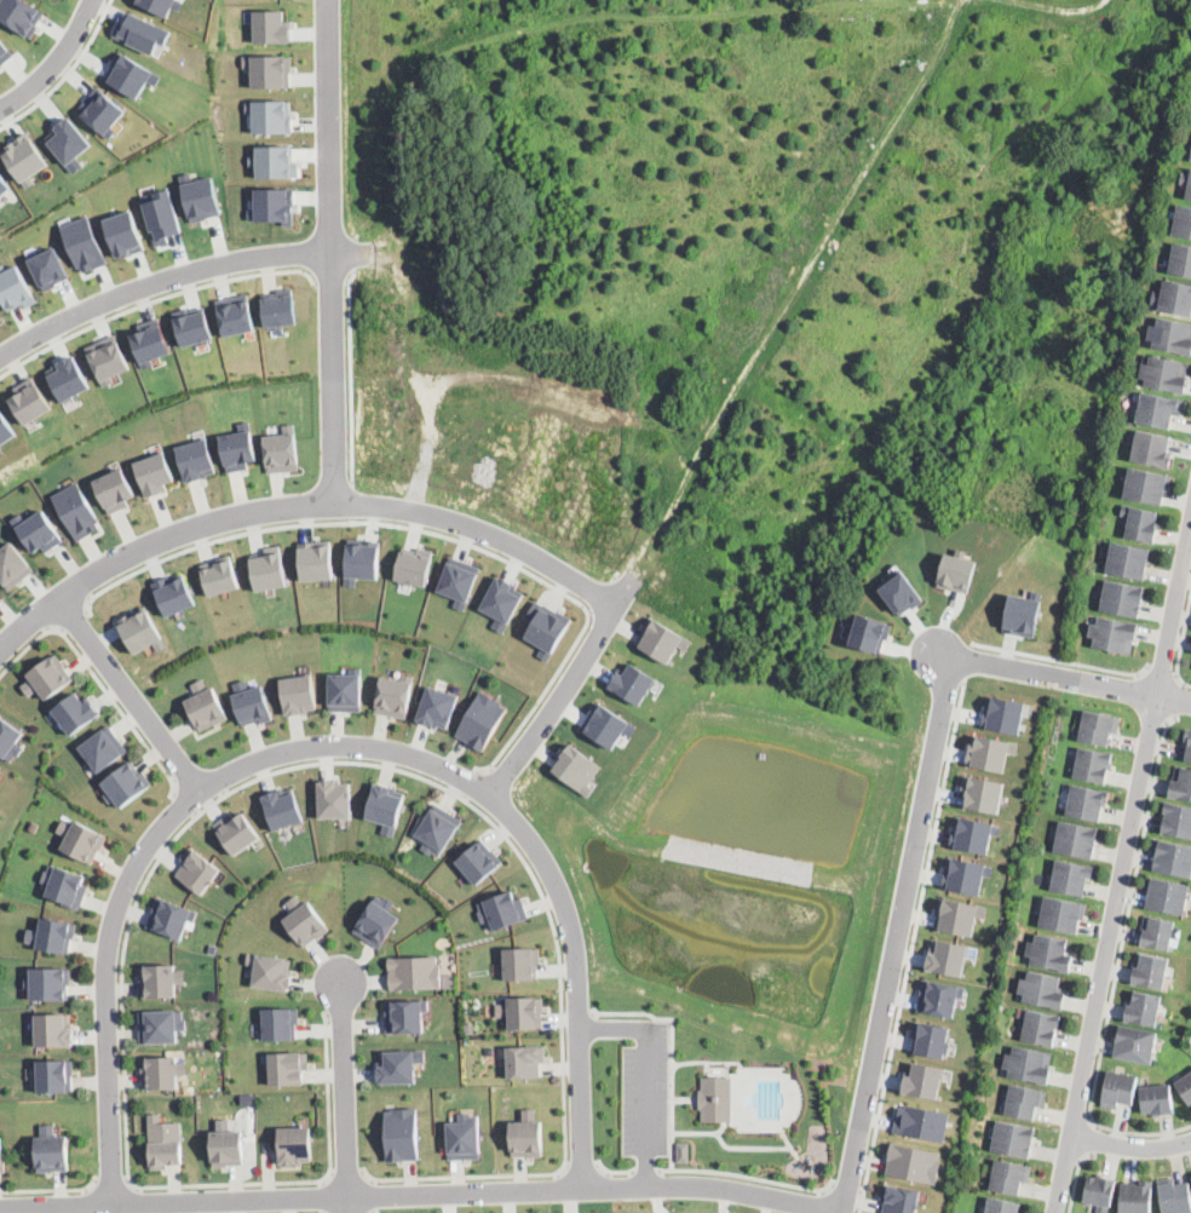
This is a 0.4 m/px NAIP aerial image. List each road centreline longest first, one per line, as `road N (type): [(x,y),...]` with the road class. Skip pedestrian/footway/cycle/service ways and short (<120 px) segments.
road 1 (residential): [(115,1203),(107,987),(110,936),(128,878),(156,832),(201,786),(251,760),(343,742),(439,765),(494,797),(558,880),(579,950),(585,1189)]
road 2 (residential): [(0,1207),(703,1185),(844,1211)]
road 3 (residential): [(1190,536),(1055,1212)]
road 4 (residential): [(0,648),(80,580),(128,552),(196,524),(284,505),(408,507),(485,530),(615,603)]
road 5 (residential): [(945,656),(843,1212)]
road 6 (residential): [(327,0),(333,502)]
road 7 (residential): [(330,252),(248,259),(166,281),(45,329),(0,359)]
road 8 (residential): [(945,656),(1190,703)]
road 9 (residential): [(339,973),(349,1212)]
road 10 (residential): [(56,600),(201,786)]
road 11 (residential): [(494,797),(615,603)]
road 12 (residential): [(95,0),(57,61),(0,110)]
road 13 (residential): [(1071,1134),(1130,1148),(1190,1141)]

